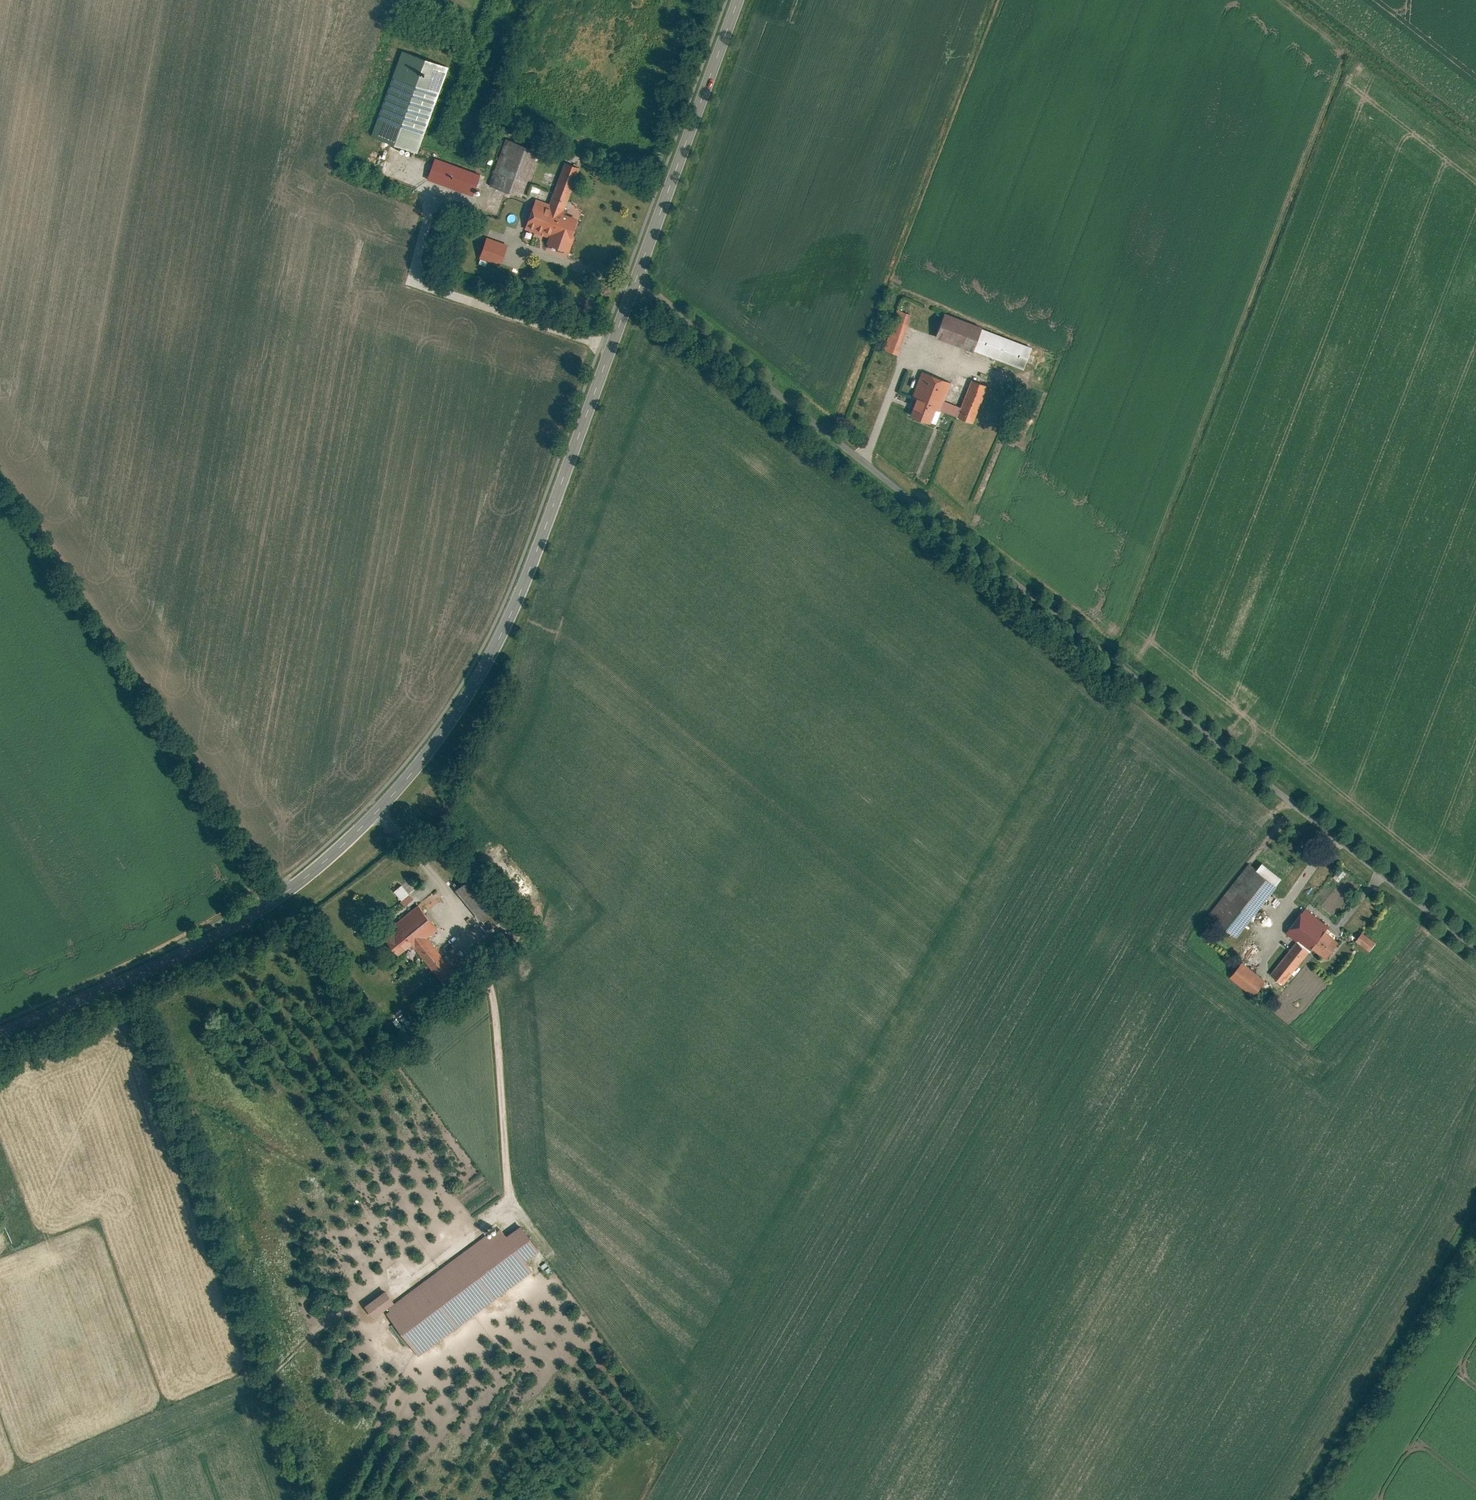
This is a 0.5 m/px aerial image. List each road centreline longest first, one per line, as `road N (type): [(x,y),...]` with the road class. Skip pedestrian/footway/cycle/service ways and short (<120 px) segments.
road 1 (unclassified): [(635,279),(1475,950)]
road 2 (tertiary): [(635,279),(508,622),(415,770),(314,875),(230,930),(0,1031)]
road 3 (tertiary): [(738,0),(635,279)]

